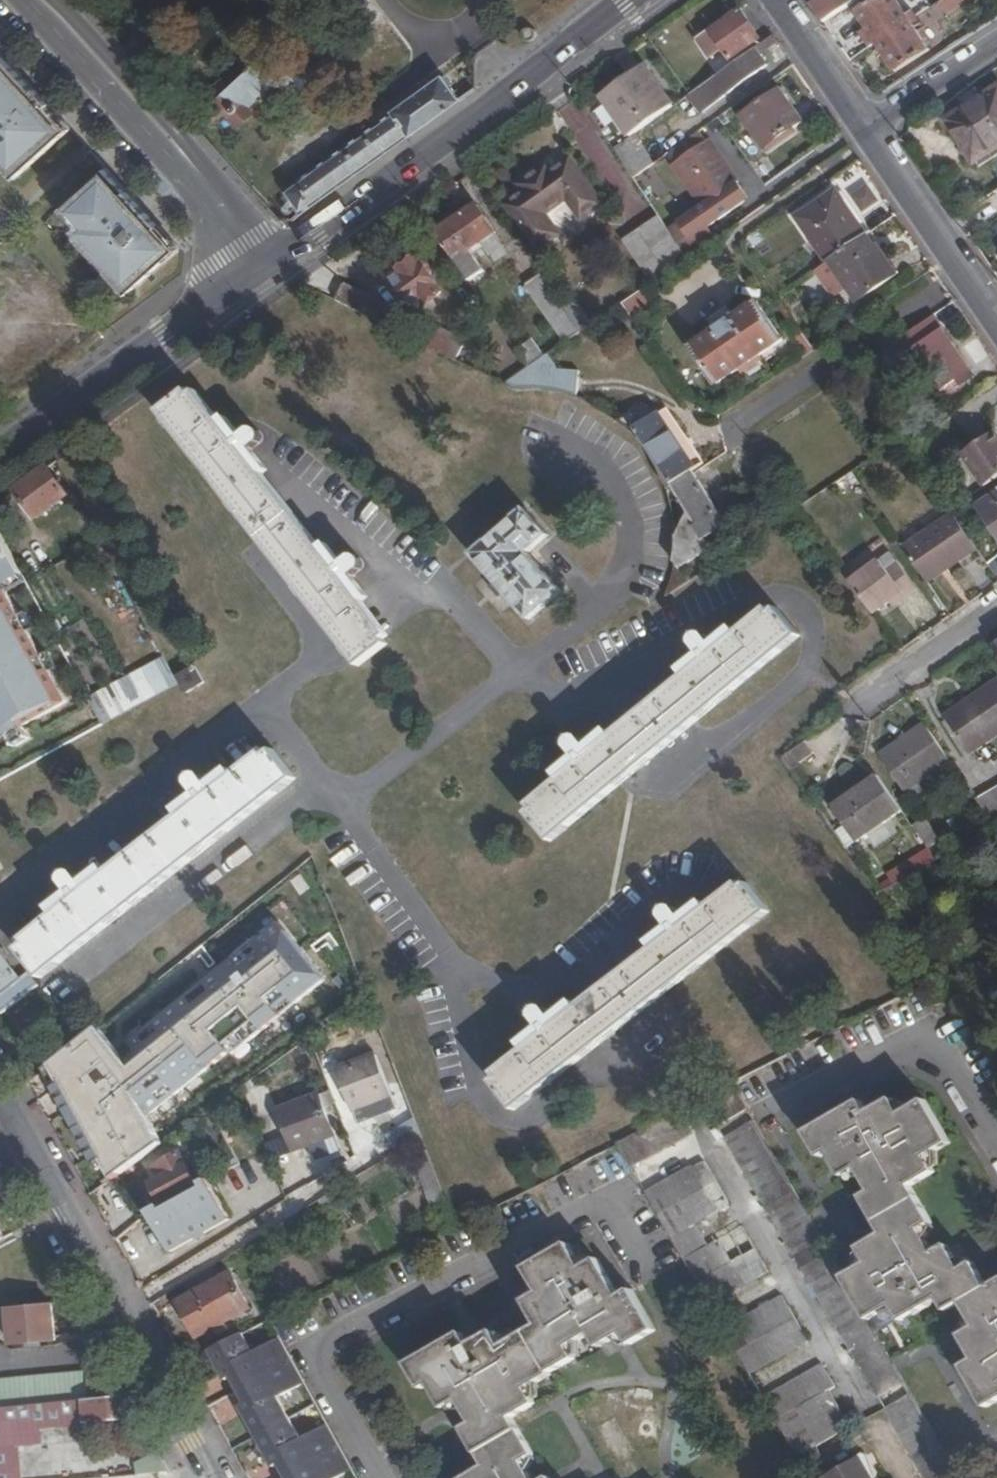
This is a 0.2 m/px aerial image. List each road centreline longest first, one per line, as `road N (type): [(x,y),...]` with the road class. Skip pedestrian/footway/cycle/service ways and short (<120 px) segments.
road 1 (tertiary): [(255,270),(626,0)]
road 2 (tertiary): [(211,1477),(0,1096)]
road 3 (tertiary): [(30,0),(217,208),(255,270)]
road 4 (tertiary): [(255,270),(0,450)]
road 5 (residential): [(865,129),(996,324)]
road 6 (residential): [(856,701),(996,607)]
road 7 (residential): [(996,43),(865,129)]
road 8 (residential): [(781,0),(865,129)]

